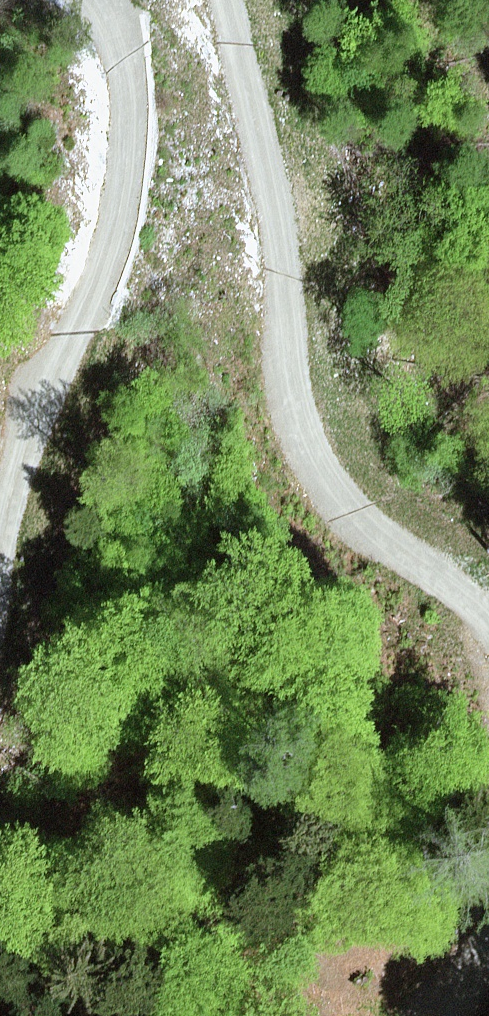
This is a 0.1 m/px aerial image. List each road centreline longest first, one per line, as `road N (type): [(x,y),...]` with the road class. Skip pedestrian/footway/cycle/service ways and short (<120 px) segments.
road 1 (track): [(488,611),(359,529),(324,496),(296,449),(277,329),(279,221),(252,132),(229,0)]
road 2 (track): [(120,0),(132,21),(136,79),(125,228),(32,458),(4,548),(0,604)]

